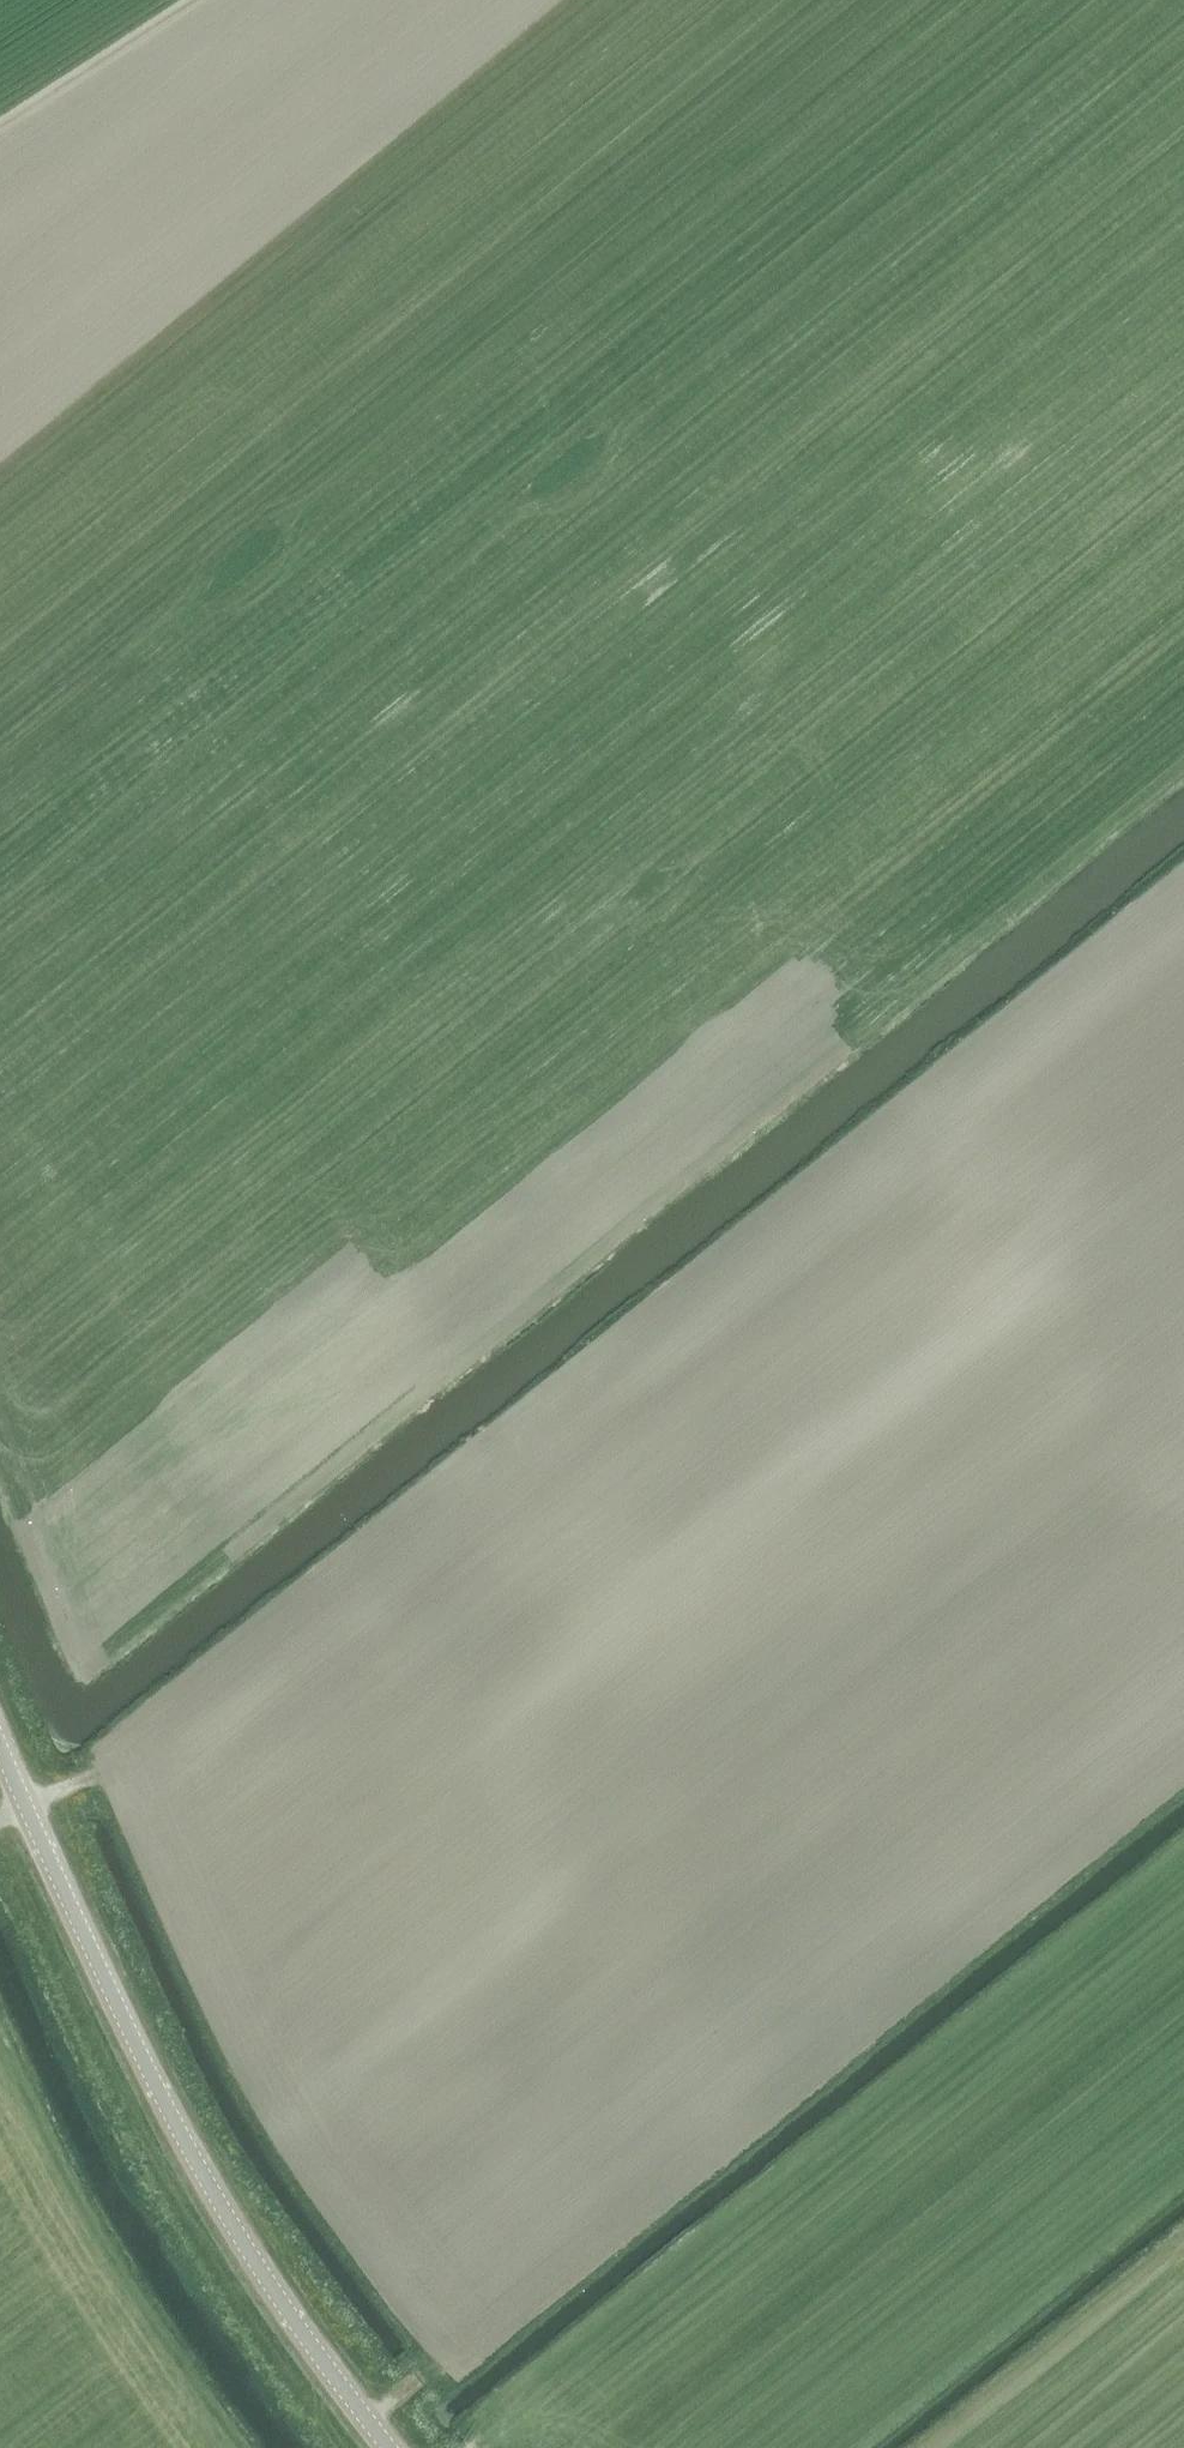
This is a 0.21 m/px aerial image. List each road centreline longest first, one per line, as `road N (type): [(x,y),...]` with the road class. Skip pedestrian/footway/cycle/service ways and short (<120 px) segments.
road 1 (tertiary): [(391,2447),(288,2310),(191,2153),(0,1742)]

